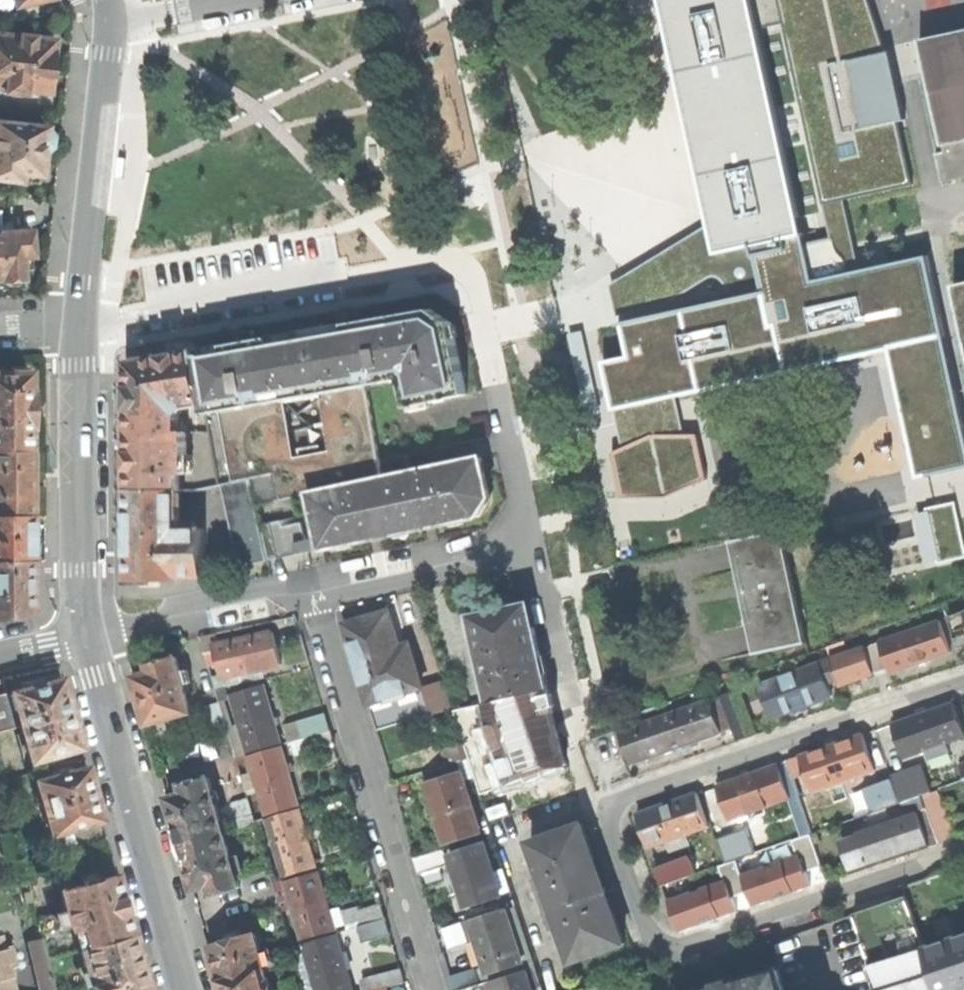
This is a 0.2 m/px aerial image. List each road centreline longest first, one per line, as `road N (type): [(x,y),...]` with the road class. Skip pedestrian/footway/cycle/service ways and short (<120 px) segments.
road 1 (residential): [(429,989),(312,591)]
road 2 (residential): [(75,326),(431,265),(458,269)]
road 3 (residential): [(87,636),(185,989)]
road 4 (residential): [(75,326),(87,636)]
road 5 (residential): [(108,21),(88,280),(75,326)]
road 6 (residential): [(525,544),(473,284),(458,269)]
road 7 (residential): [(312,591),(267,586),(87,636)]
road 8 (residential): [(525,544),(413,580),(312,591)]
road 9 (residential): [(525,544),(565,698)]

